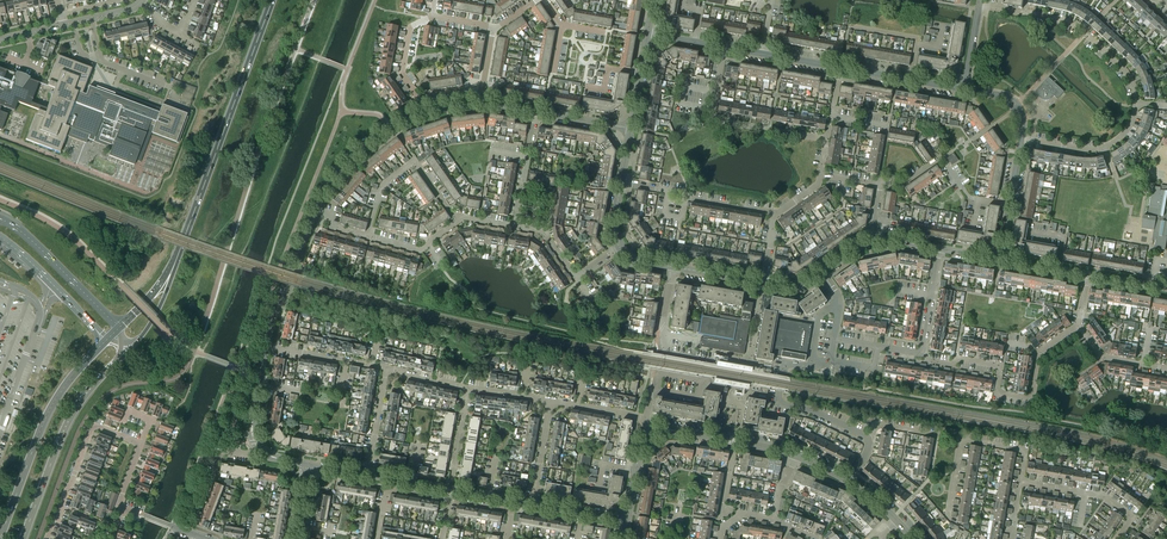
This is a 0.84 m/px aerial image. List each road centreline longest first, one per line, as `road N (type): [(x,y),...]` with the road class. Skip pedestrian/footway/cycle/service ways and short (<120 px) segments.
road 1 (secondary): [(175,263),(273,0)]
road 2 (secondary): [(107,339),(47,415),(0,538)]
road 3 (secondary): [(25,538),(74,414),(129,349)]
road 4 (tertiary): [(317,209),(339,171),(395,124),(482,101)]
road 5 (residential): [(869,437),(775,401),(781,366),(825,364),(833,339)]
road 6 (residential): [(1140,103),(1128,76),(1066,22),(979,6)]
road 7 (residential): [(826,140),(712,121),(725,47)]
road 8 (residential): [(47,538),(92,426),(140,445)]
road 9 (residential): [(433,17),(411,27),(402,72),(418,98),(483,84)]
road 10 (residential): [(367,235),(381,186),(414,161),(457,221)]
road 11 (tertiary): [(118,328),(0,217)]
road 12 (residential): [(1009,207),(970,198),(942,157),(901,185),(881,185)]
road 13 (tertiary): [(0,237),(107,339)]
road 14 (tertiary): [(267,347),(317,209)]
road 15 (residential): [(1031,399),(997,394),(1002,366),(930,360),(922,352)]
road 16 (tertiary): [(796,455),(653,434)]
road 17 (residential): [(1117,538),(1132,517),(1116,505),(1020,482)]
road 18 (residential): [(1021,138),(1106,147),(1121,138),(1140,103)]

